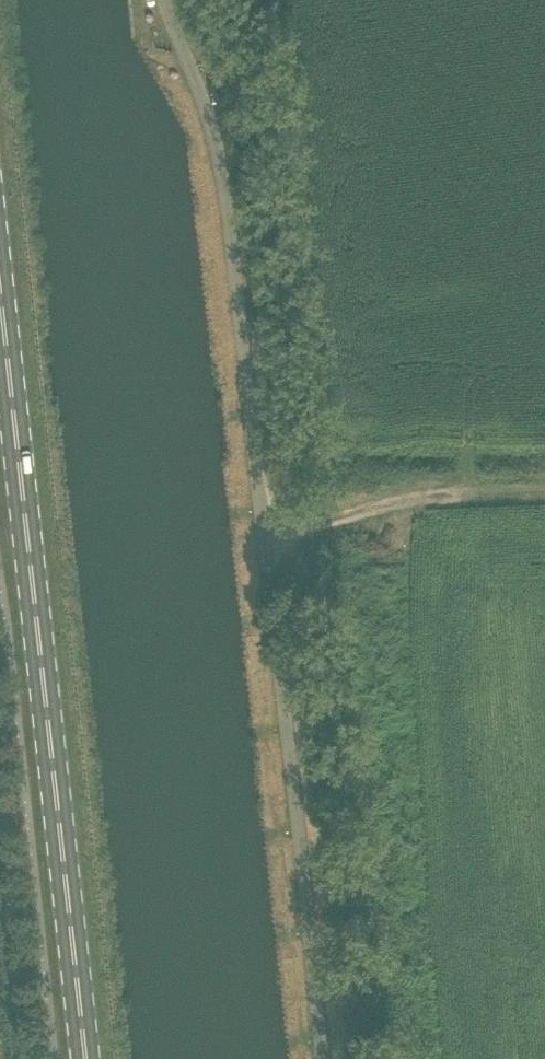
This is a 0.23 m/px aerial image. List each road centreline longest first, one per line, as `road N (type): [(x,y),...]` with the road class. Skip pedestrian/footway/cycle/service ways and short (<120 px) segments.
road 1 (unclassified): [(316,1058),(227,204),(211,121),(165,0)]
road 2 (primary): [(87,1058),(0,269)]

